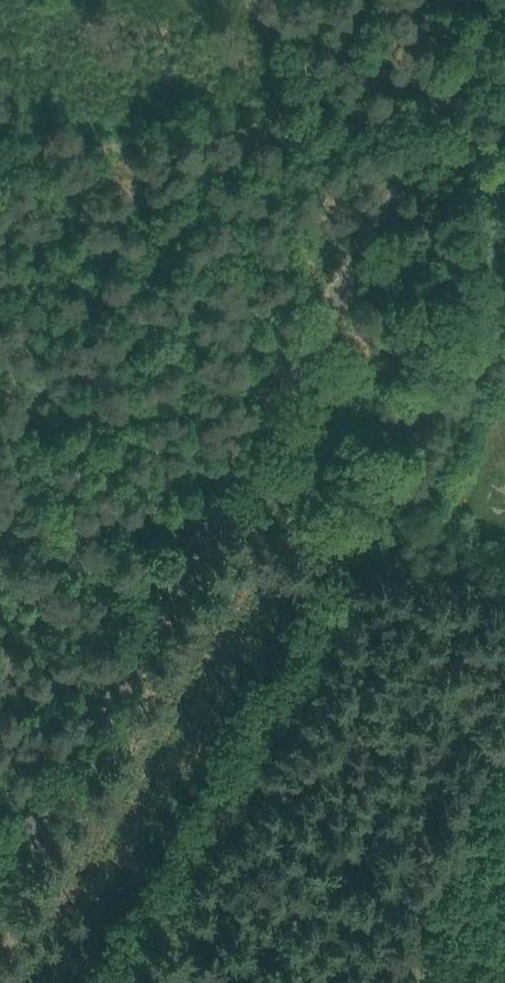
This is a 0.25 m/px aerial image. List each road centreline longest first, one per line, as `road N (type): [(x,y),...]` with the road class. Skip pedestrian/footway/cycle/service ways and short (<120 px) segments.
road 1 (unclassified): [(0,855),(475,0)]

